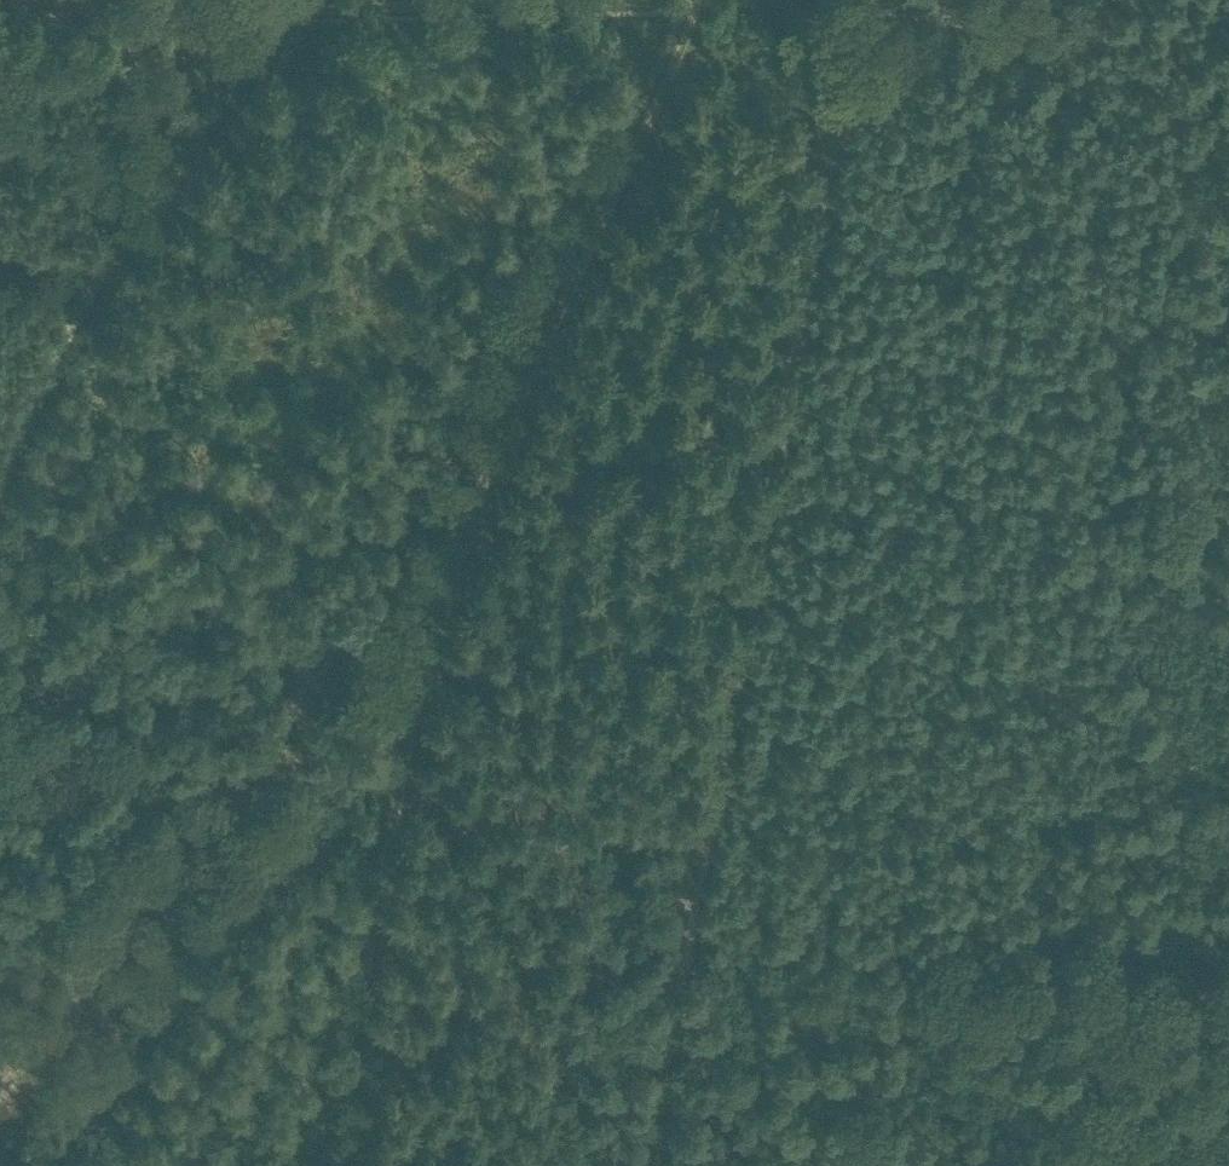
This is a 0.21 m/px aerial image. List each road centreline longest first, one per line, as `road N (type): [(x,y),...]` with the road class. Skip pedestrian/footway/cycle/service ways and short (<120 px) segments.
road 1 (track): [(297,1165),(368,922),(415,707),(480,495),(707,0)]
road 2 (track): [(632,1165),(683,864),(840,104),(960,21)]
road 3 (track): [(464,497),(402,558),(0,1096)]
road 4 (track): [(1228,1004),(649,1066)]
road 5 (track): [(661,988),(1228,928)]
road 6 (track): [(0,13),(515,0)]
road 7 (track): [(840,104),(756,0)]
road 8 (track): [(876,0),(960,21),(989,0)]

